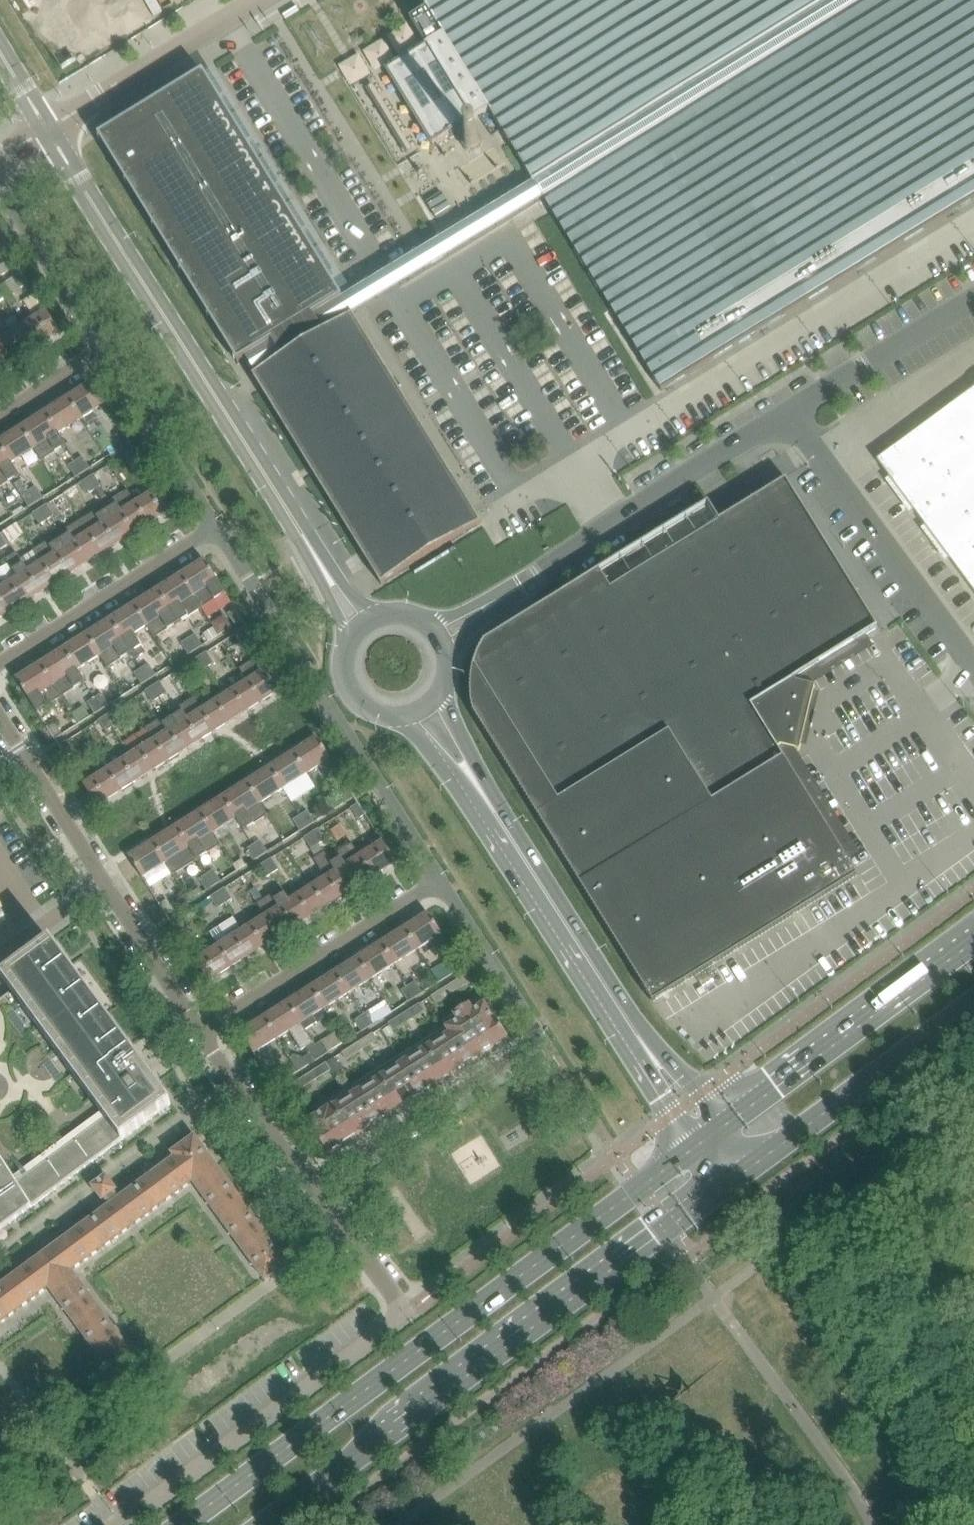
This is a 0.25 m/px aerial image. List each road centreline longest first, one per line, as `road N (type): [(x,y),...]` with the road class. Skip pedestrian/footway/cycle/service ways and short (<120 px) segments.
road 1 (secondary): [(709,1139),(199,1524)]
road 2 (unclassified): [(362,625),(51,130)]
road 3 (secondary): [(266,1524),(736,1177)]
road 4 (unclassified): [(424,707),(709,1139)]
road 5 (residential): [(313,1187),(544,1039),(440,875)]
road 6 (residential): [(440,875),(219,526)]
road 7 (unclassified): [(442,635),(789,412)]
road 8 (residential): [(116,1524),(403,1312)]
road 9 (secondary): [(973,940),(709,1139)]
road 10 (unclassified): [(973,664),(789,412)]
road 11 (secondary): [(736,1177),(973,1003)]
road 12 (residential): [(440,875),(202,1031)]
road 13 (residential): [(0,663),(219,526)]
road 14 (unclassified): [(51,130),(263,0)]
road 15 (unclassified): [(789,412),(973,298)]
road 16 (residential): [(219,526),(104,346)]
road 17 (residential): [(104,346),(0,174)]
road 18 (residential): [(202,1031),(313,1187)]
road 19 (residential): [(0,718),(103,879)]
road 20 (residential): [(103,879),(202,1031)]
road 21 (residential): [(313,1187),(403,1312)]
road 22 (unclassified): [(362,625),(347,651),(357,696),(383,712),(424,707)]
road 23 (unclassified): [(0,954),(103,879)]
road 24 (residential): [(104,346),(0,412)]

